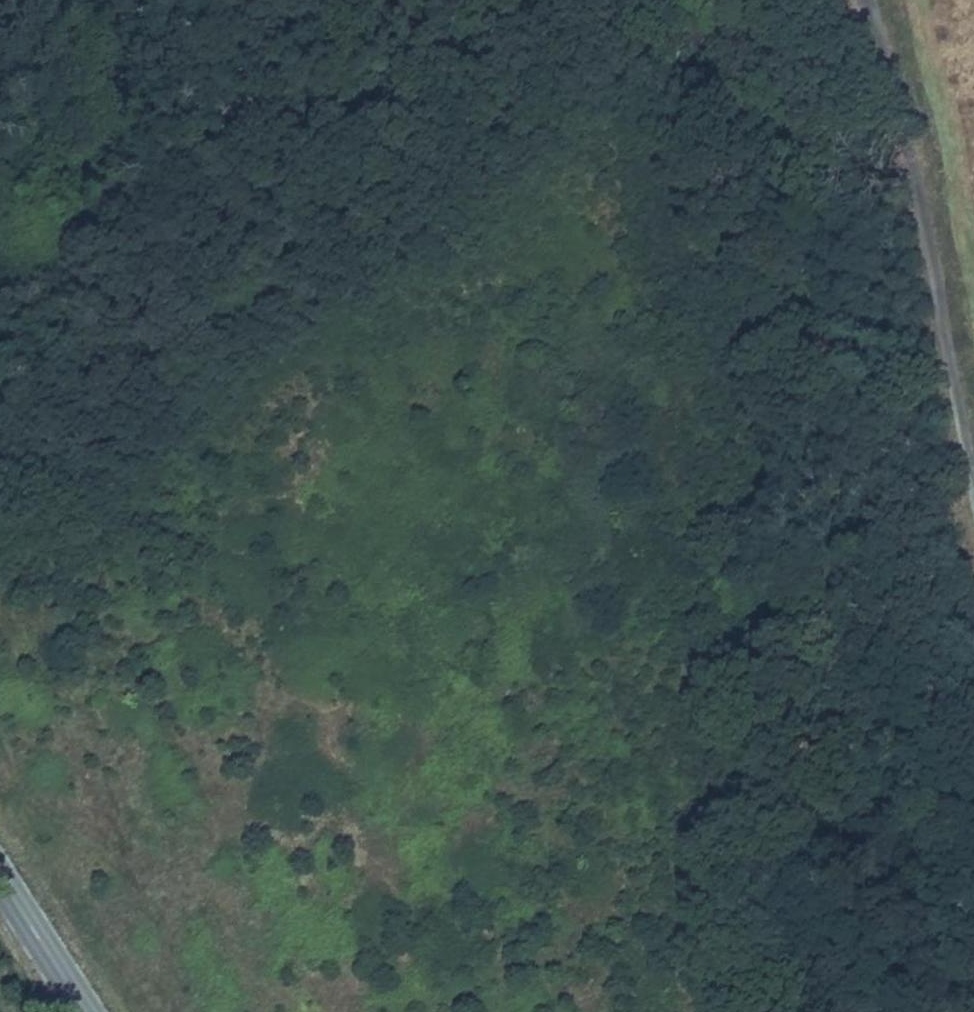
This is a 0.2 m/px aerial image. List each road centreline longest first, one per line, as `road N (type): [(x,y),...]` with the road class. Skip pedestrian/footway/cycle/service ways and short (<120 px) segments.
road 1 (unclassified): [(973,483),(904,121),(866,0)]
road 2 (secondary): [(95,1011),(0,866)]

